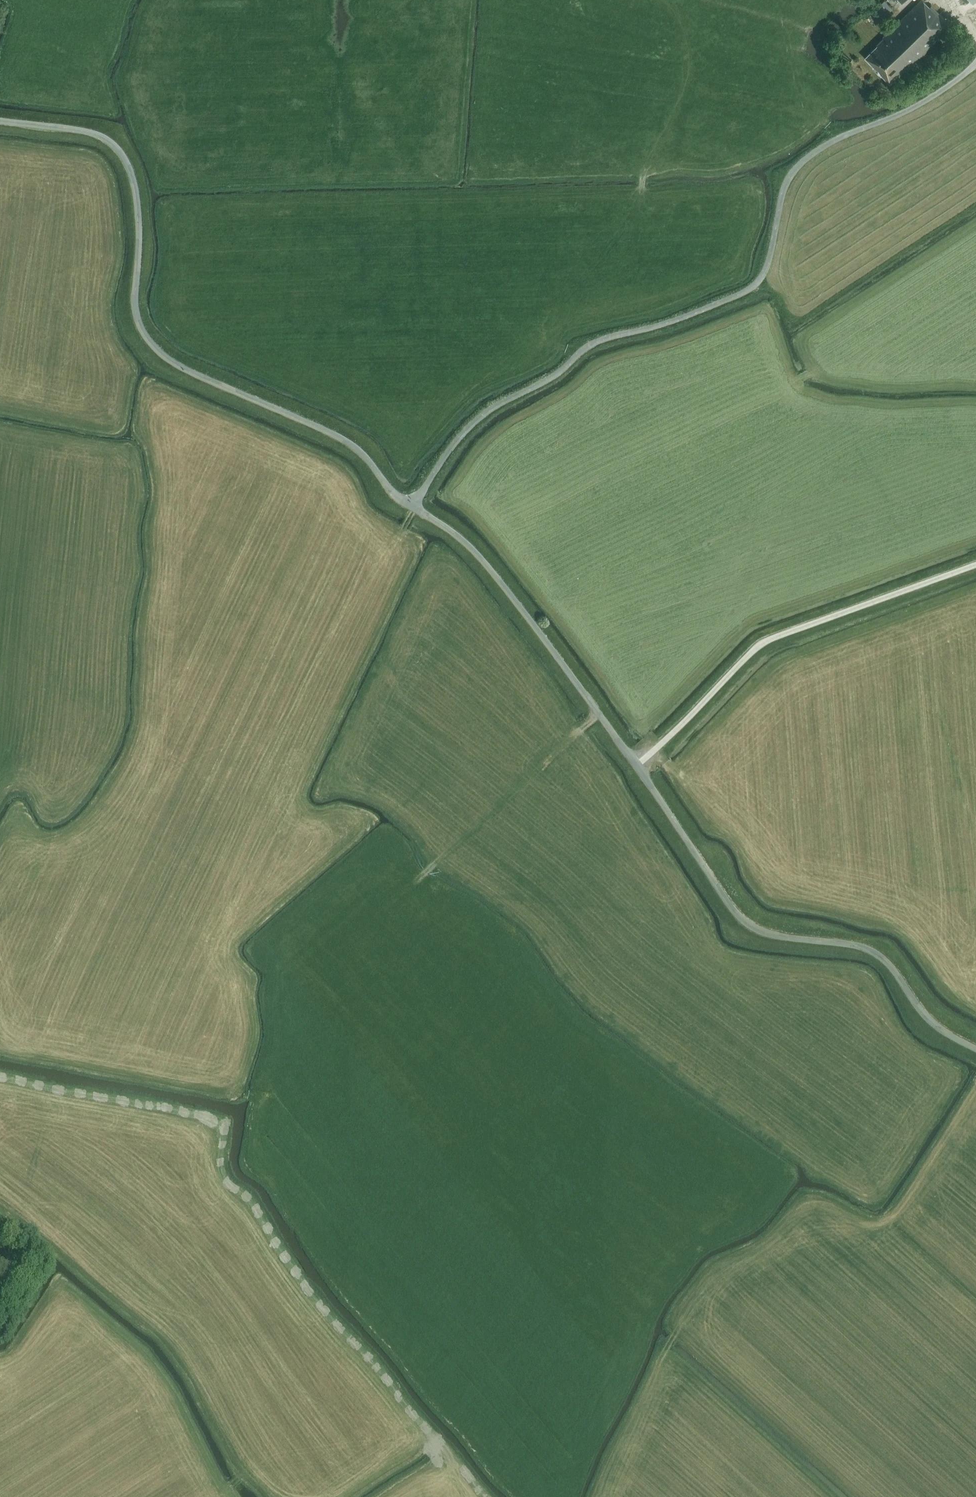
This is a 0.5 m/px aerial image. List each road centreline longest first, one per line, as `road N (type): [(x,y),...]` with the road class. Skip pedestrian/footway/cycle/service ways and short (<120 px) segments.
road 1 (unclassified): [(975,1049),(932,1024),(871,951),(748,926),(474,550),(392,492),(344,440),(171,363),(149,345),(135,292),(139,202),(124,155),(82,129),(0,121)]
road 2 (track): [(975,1088),(886,1222),(808,1205),(715,1271),(681,1320),(612,1458)]
road 3 (track): [(598,712),(424,874)]

